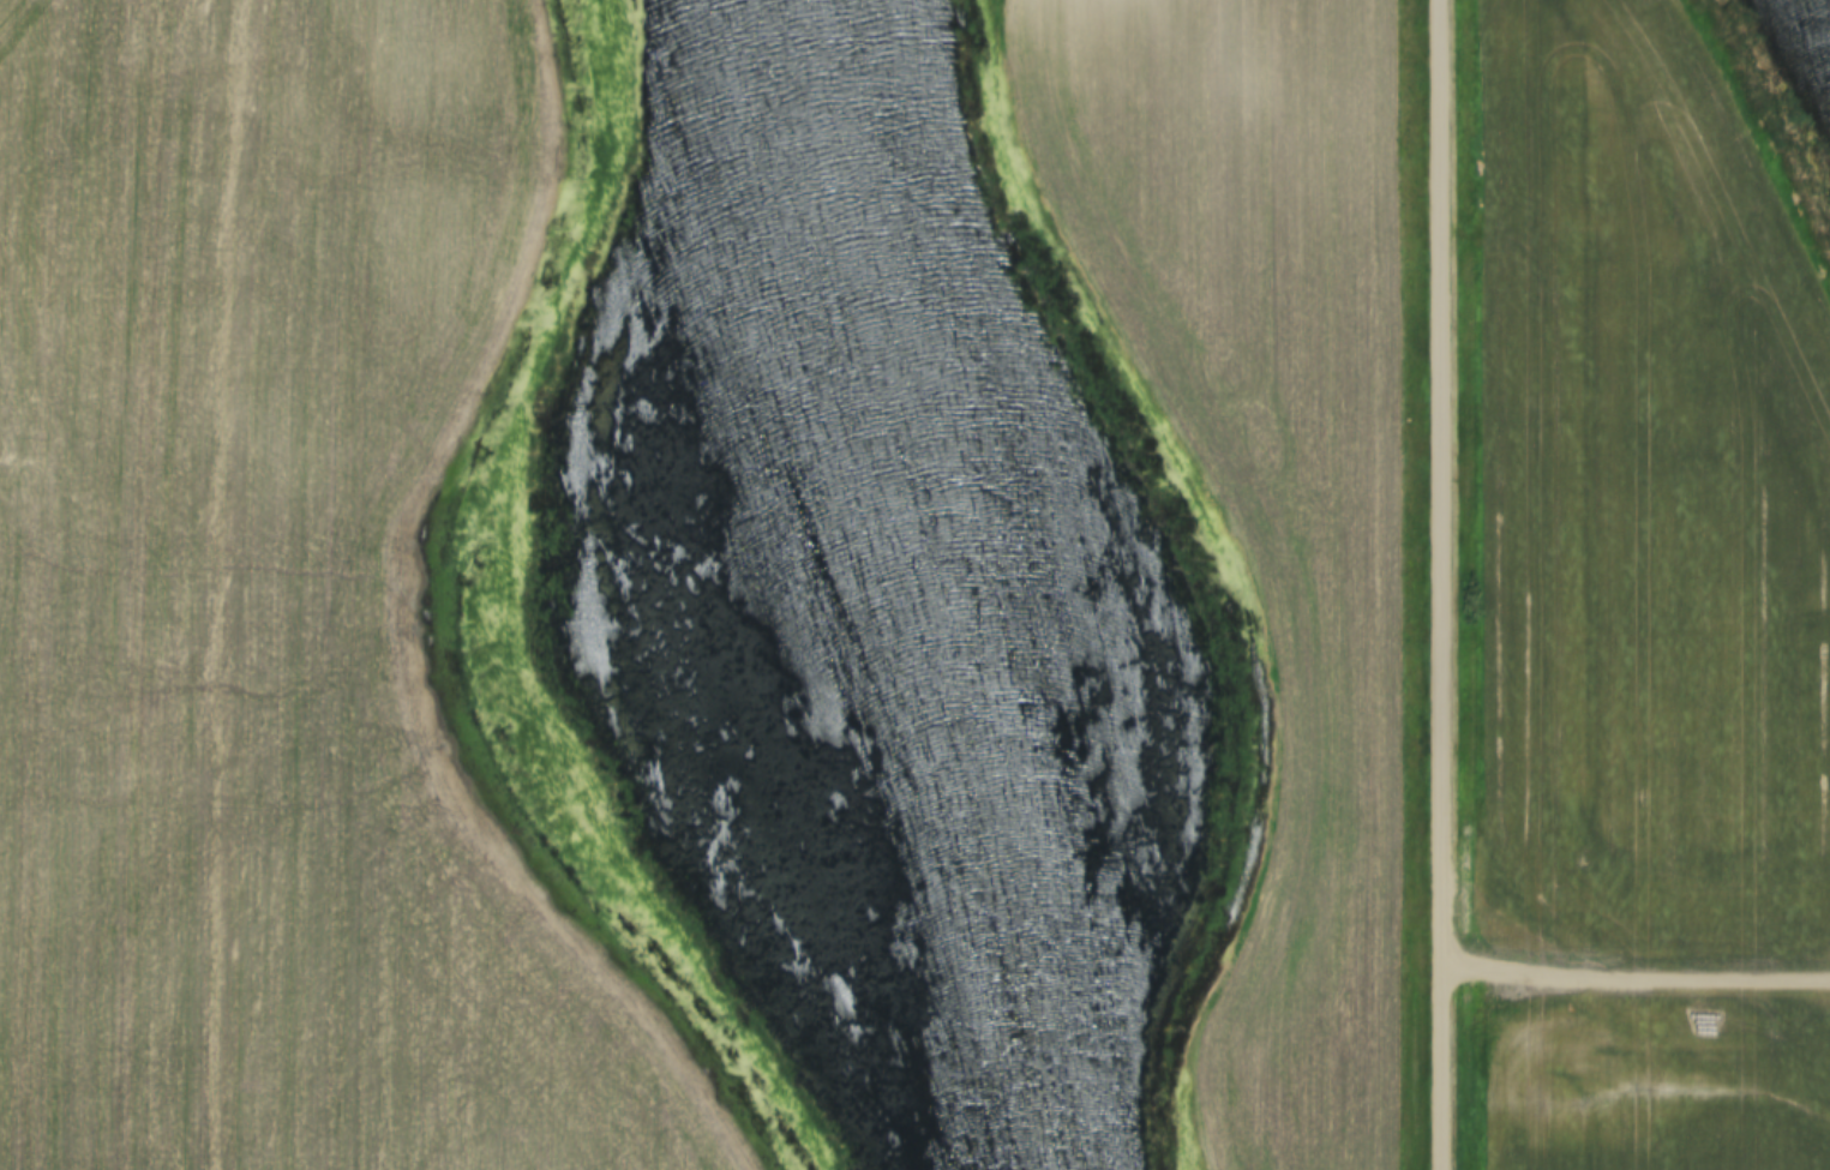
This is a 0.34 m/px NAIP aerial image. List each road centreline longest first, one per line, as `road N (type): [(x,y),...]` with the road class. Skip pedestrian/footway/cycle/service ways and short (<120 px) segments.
road 1 (residential): [(1444,1169),(1444,0)]

